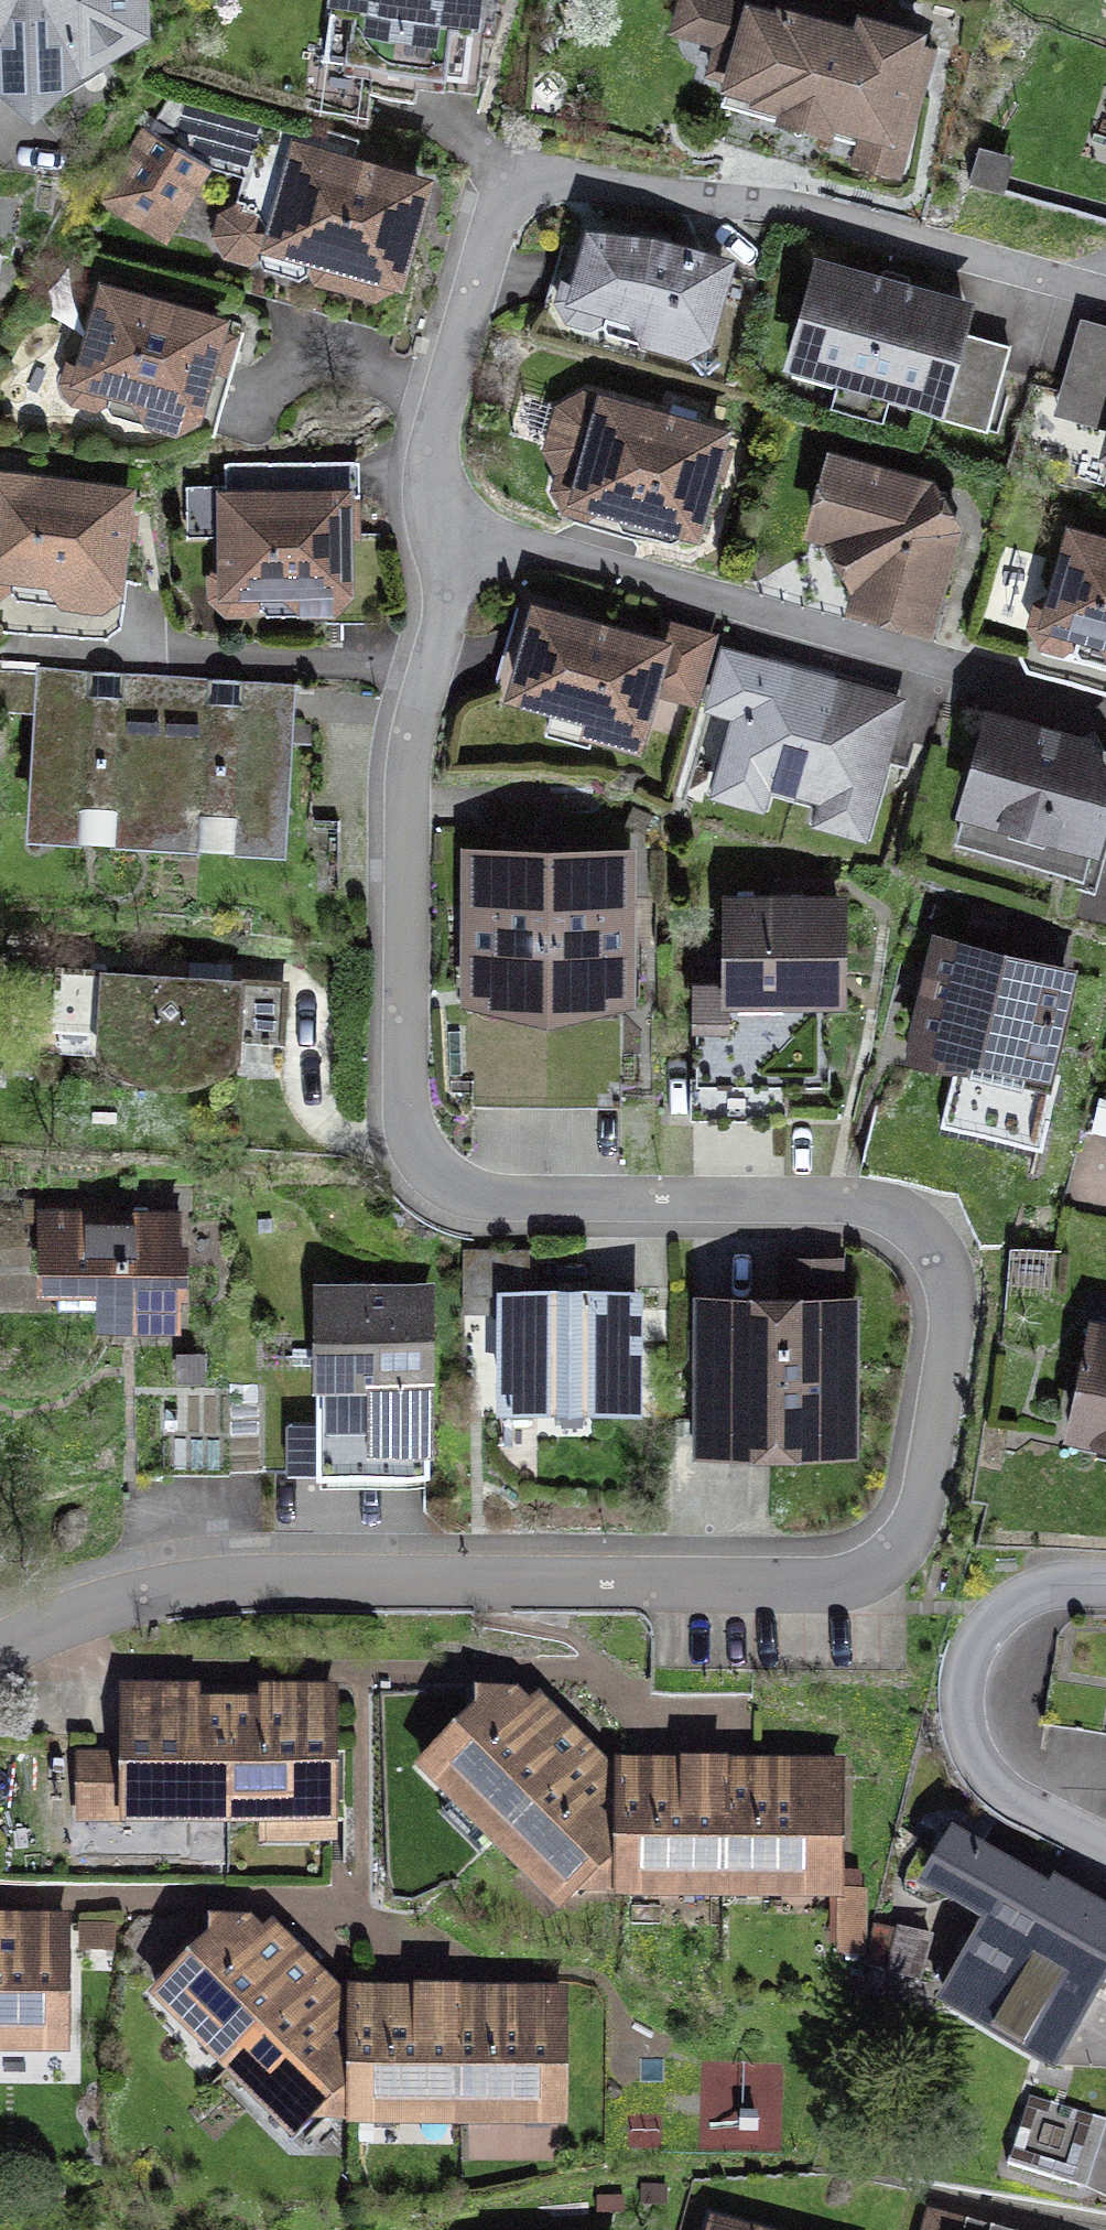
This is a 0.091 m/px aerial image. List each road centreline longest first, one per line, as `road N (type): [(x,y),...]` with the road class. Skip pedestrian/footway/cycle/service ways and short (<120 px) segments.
road 1 (residential): [(1105,292),(837,221),(507,171),(436,447),(453,522),(447,598),(422,696),(407,811),(403,1086),(422,1160),(462,1195),(856,1206),(915,1232),(945,1283),(928,1473),(893,1552),(842,1580),(295,1580),(140,1594),(0,1657)]
road 2 (residential): [(1105,1842),(996,1790),(973,1737),(967,1678),(995,1619),(1050,1590),(1105,1589)]

